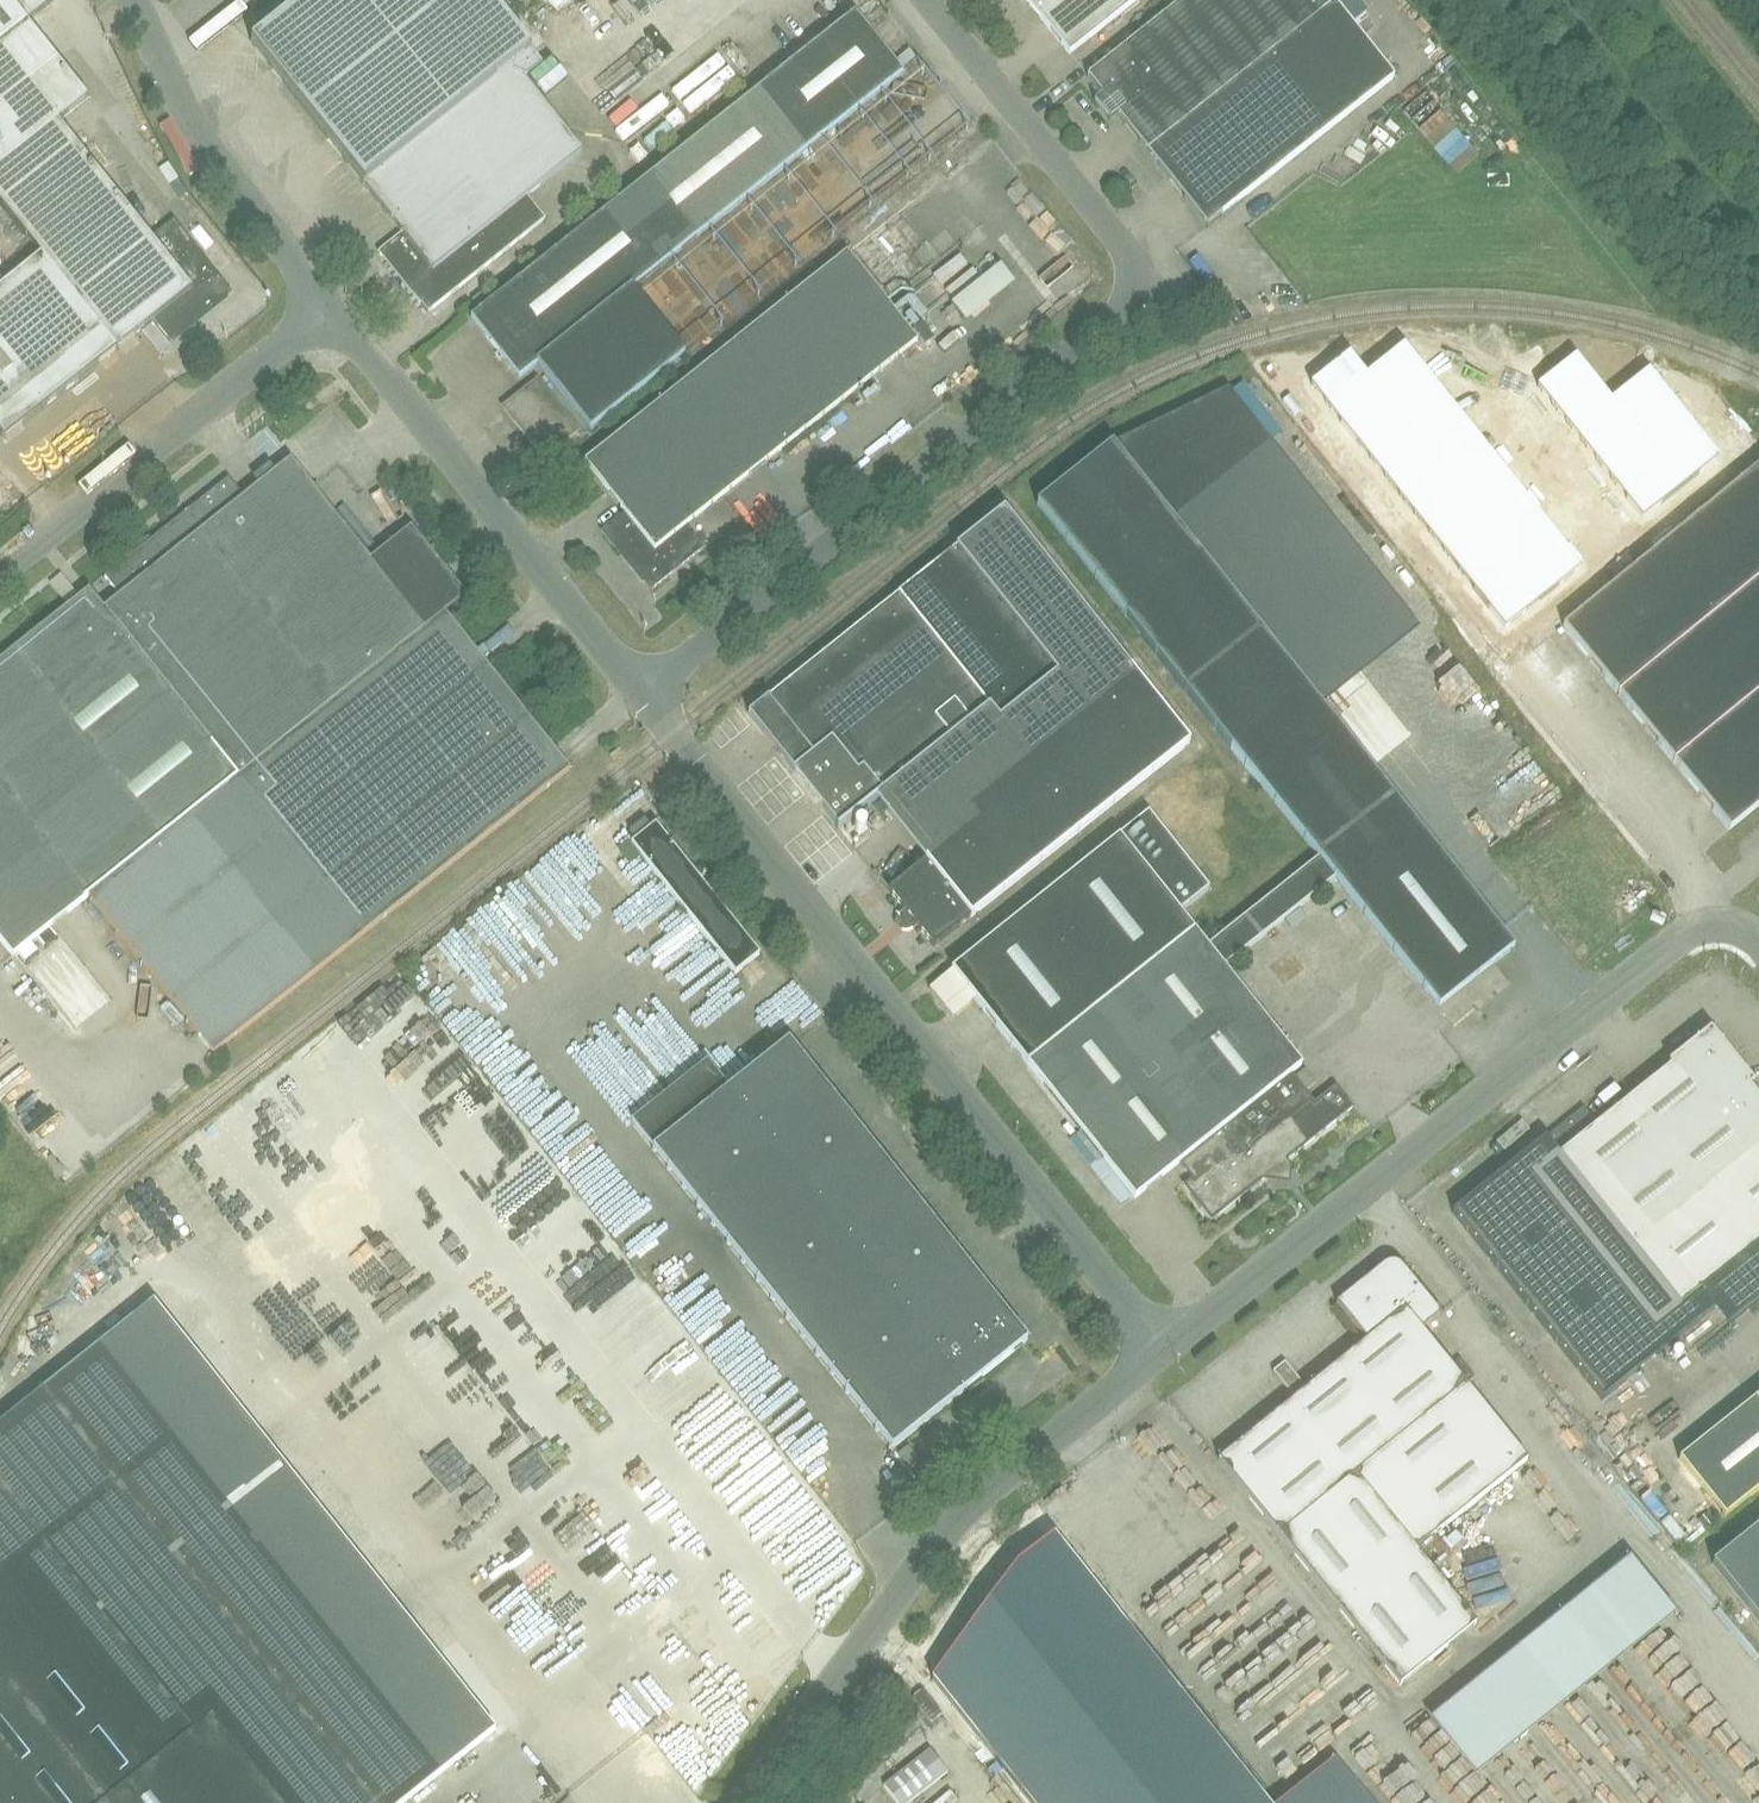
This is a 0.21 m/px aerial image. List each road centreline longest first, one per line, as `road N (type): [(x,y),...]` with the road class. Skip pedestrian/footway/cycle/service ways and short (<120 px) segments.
road 1 (unclassified): [(927,0),(1119,240),(1132,277),(1110,321),(642,695)]
road 2 (unclassified): [(1165,1351),(642,695)]
road 3 (unclassified): [(1758,941),(1729,926),(1705,926),(1680,939),(1165,1351)]
road 4 (unclassified): [(745,1802),(982,1490),(1165,1351)]
road 5 (unclassified): [(642,695),(319,286)]
road 6 (unclassified): [(0,548),(319,286)]
road 7 (unclassified): [(319,286),(200,135),(138,0)]

